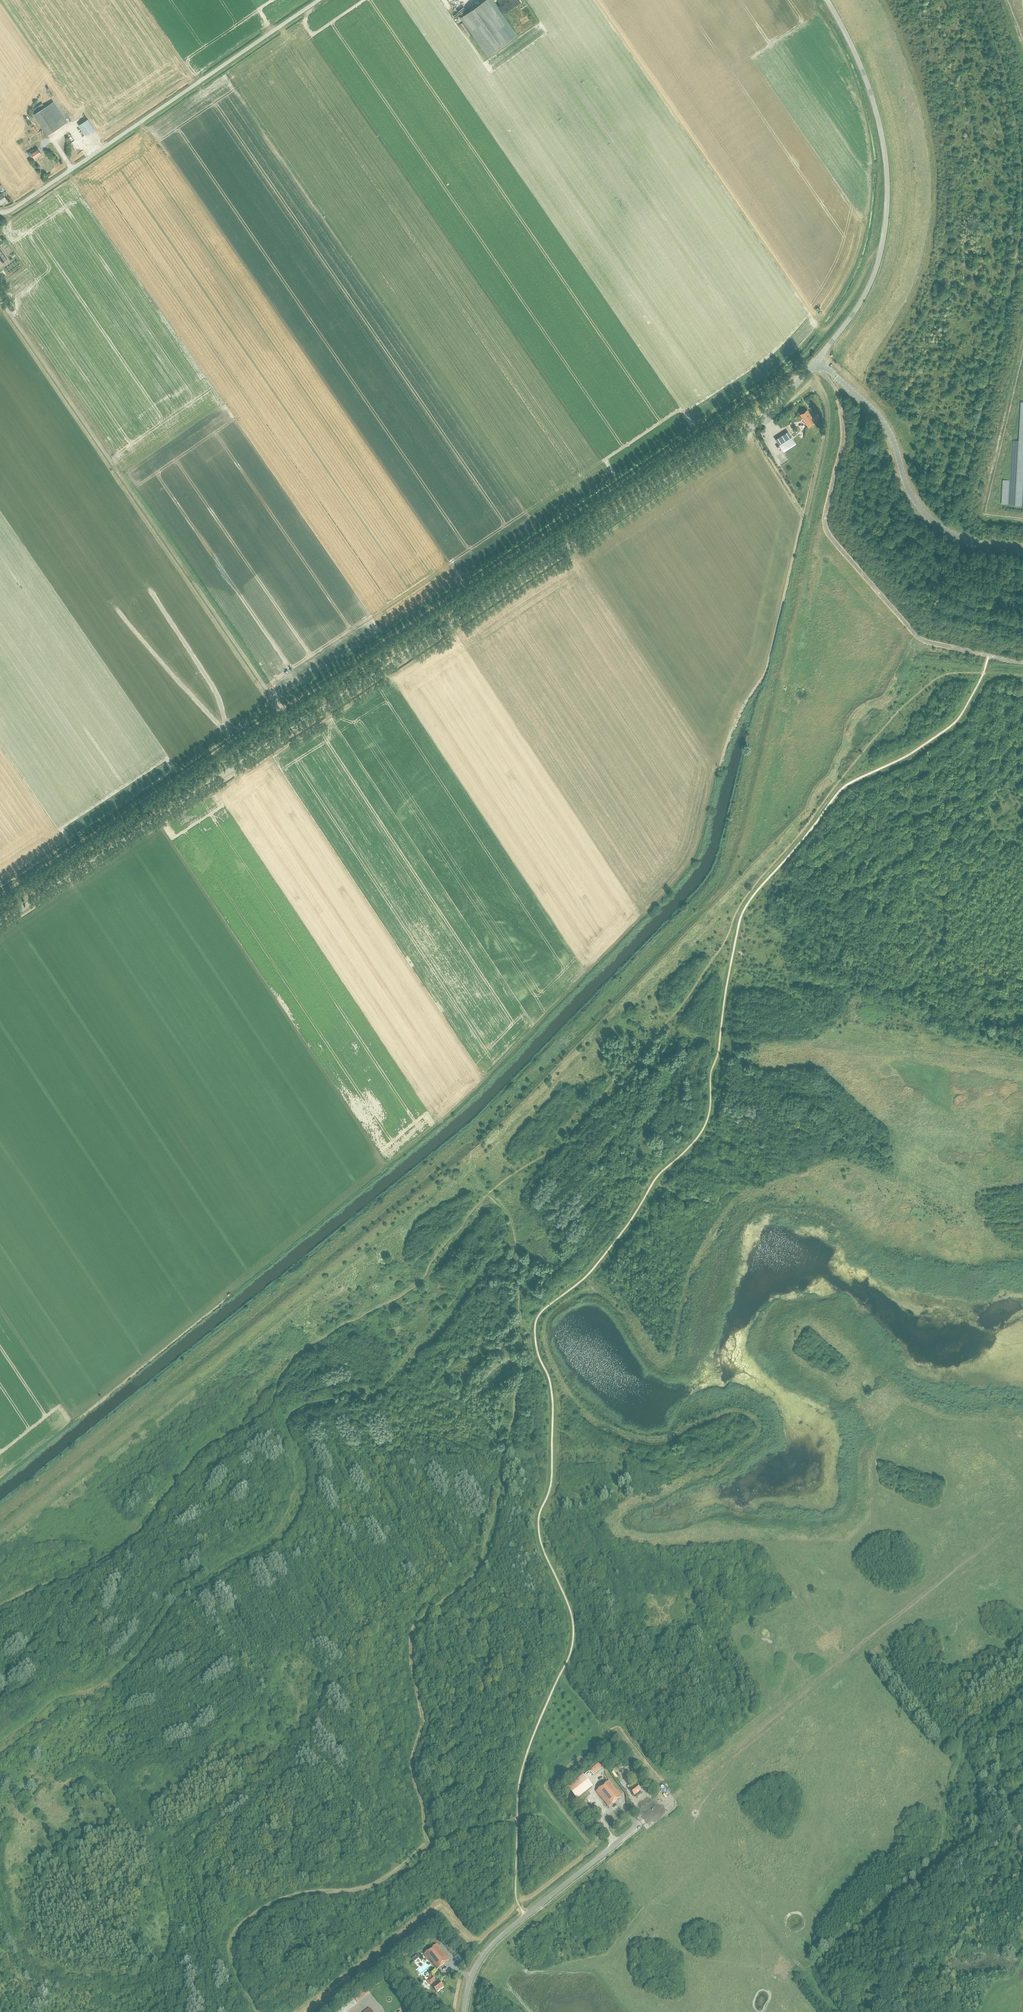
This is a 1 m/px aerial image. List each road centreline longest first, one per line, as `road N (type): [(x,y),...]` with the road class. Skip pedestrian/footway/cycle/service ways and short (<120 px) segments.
road 1 (unclassified): [(0,924),(744,429),(818,360)]
road 2 (track): [(0,298),(276,703),(289,705),(404,656)]
road 3 (unclassified): [(818,360),(867,290),(887,189),(874,105),(827,0)]
road 4 (unclassified): [(0,212),(318,0)]
road 5 (unclassified): [(1022,549),(968,541),(925,514),(882,421),(818,360)]
road 6 (unclassified): [(464,2011),(487,1948),(664,1803)]

